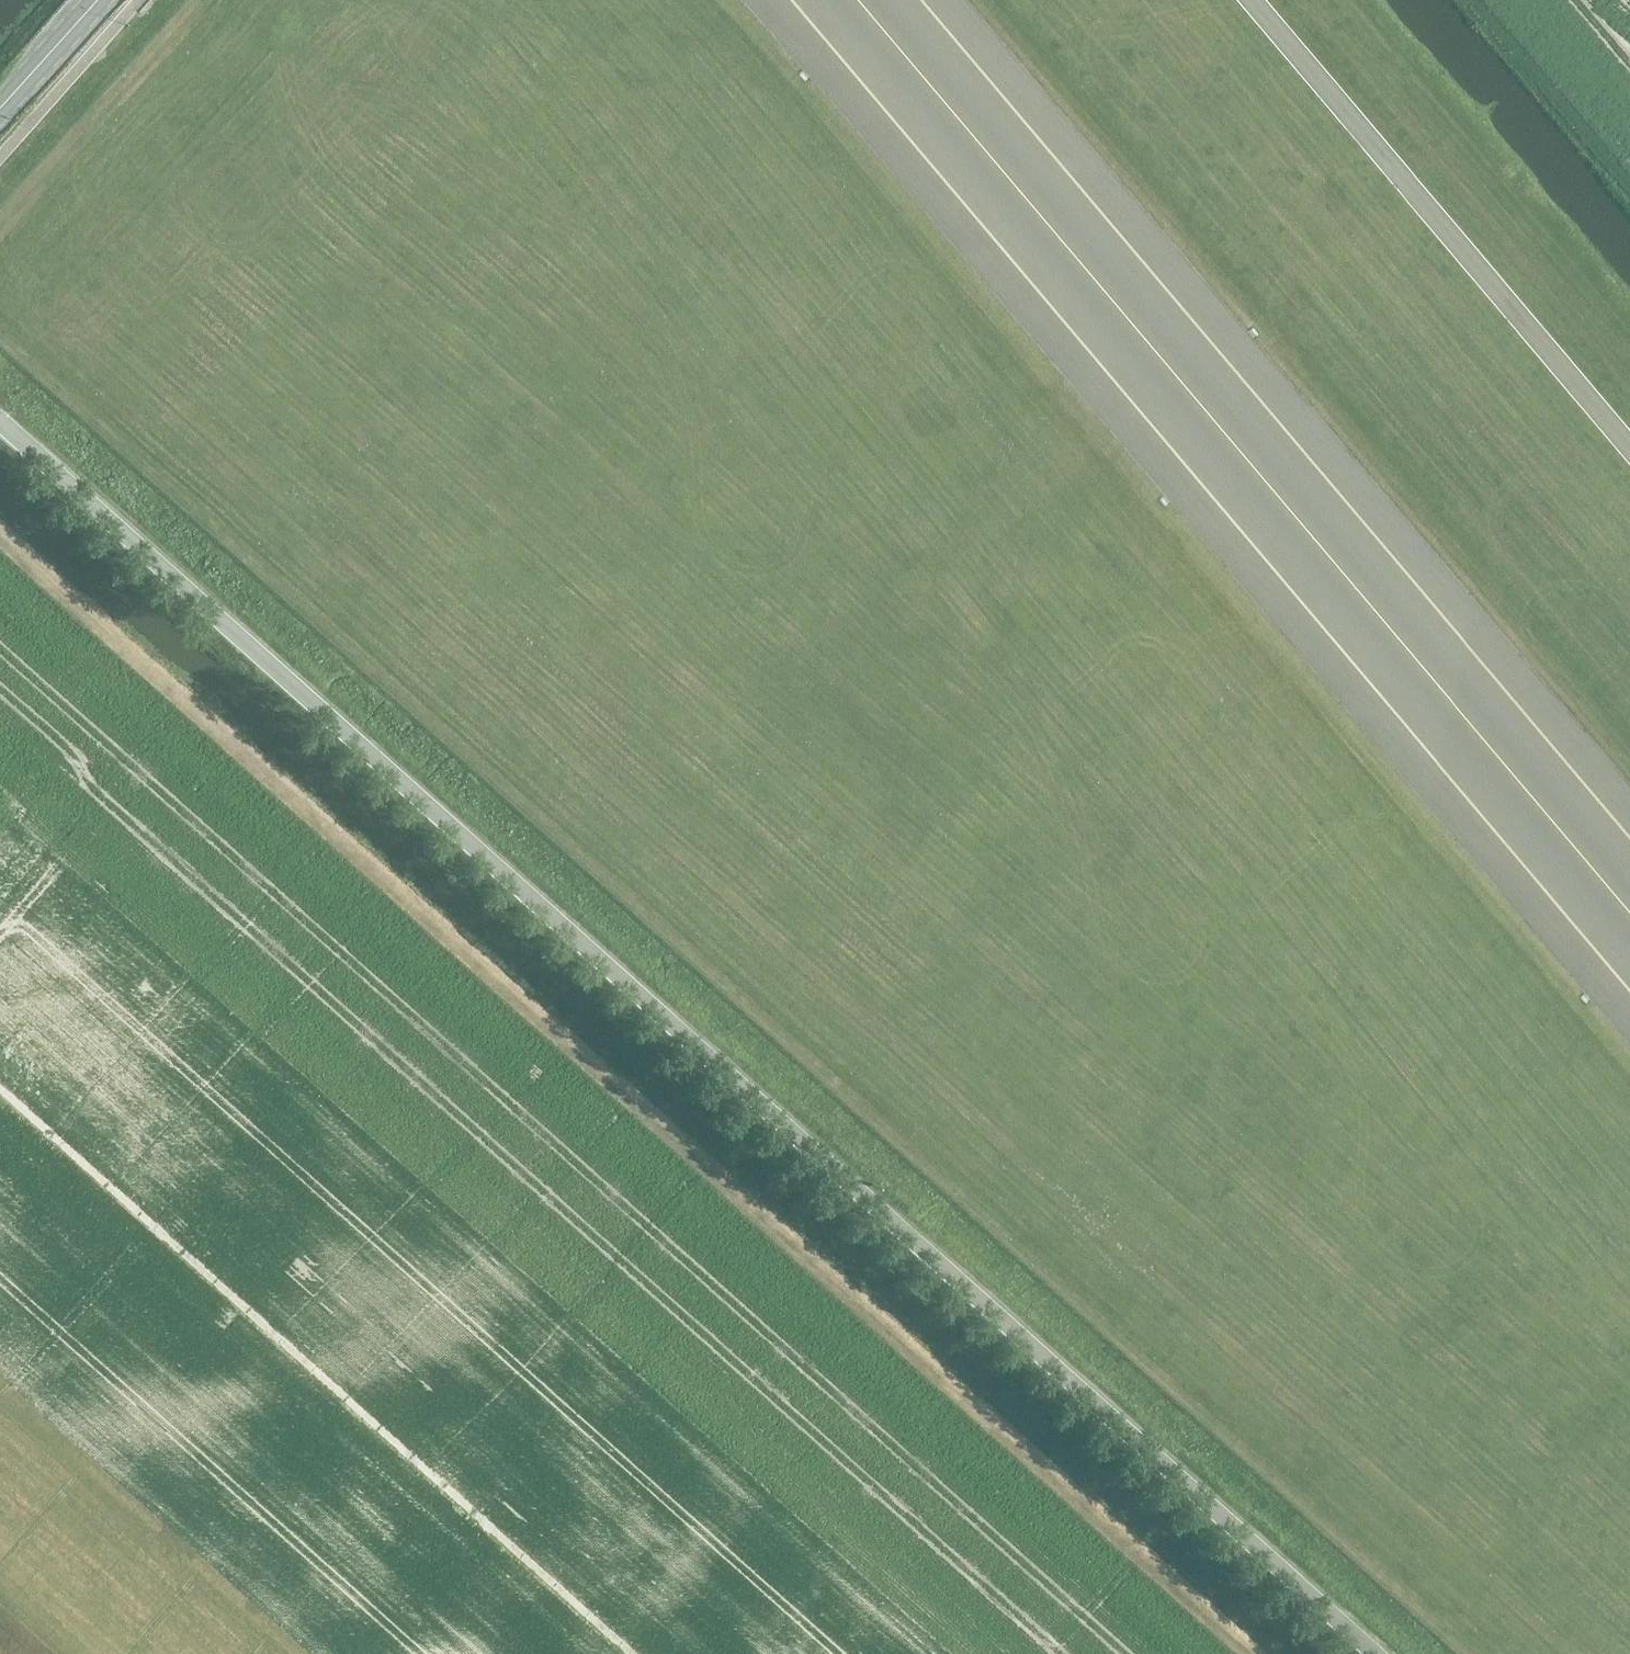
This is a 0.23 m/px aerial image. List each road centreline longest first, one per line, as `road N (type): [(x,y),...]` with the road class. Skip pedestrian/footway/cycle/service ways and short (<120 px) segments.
road 1 (unclassified): [(1376,1653),(0,421)]
road 2 (secondary): [(0,102),(92,0)]

